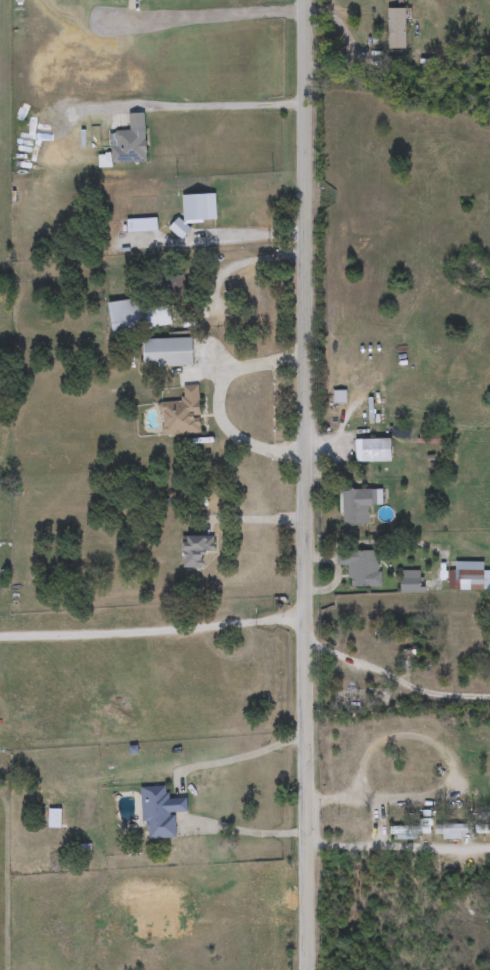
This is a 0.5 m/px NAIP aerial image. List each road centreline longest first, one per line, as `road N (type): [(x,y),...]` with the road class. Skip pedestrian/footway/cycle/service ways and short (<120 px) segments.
road 1 (tertiary): [(307,969),(314,0)]

